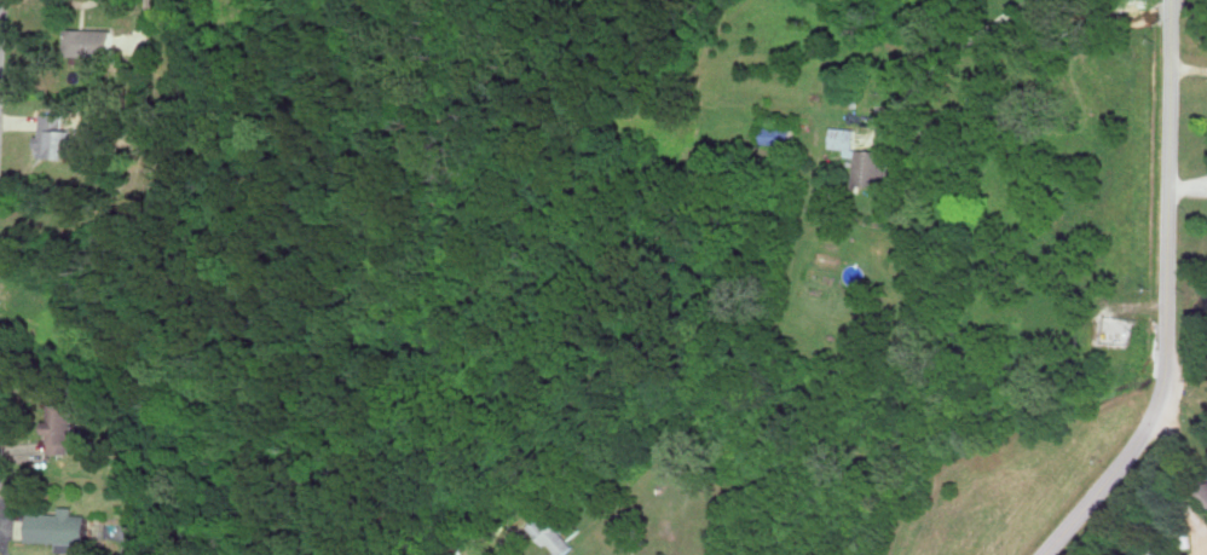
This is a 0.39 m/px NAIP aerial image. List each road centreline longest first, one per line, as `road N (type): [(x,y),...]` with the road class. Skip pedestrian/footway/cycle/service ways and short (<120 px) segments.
road 1 (residential): [(1172,0),(1162,391),(1143,432),(1043,554)]
road 2 (residential): [(0,222),(148,219)]

